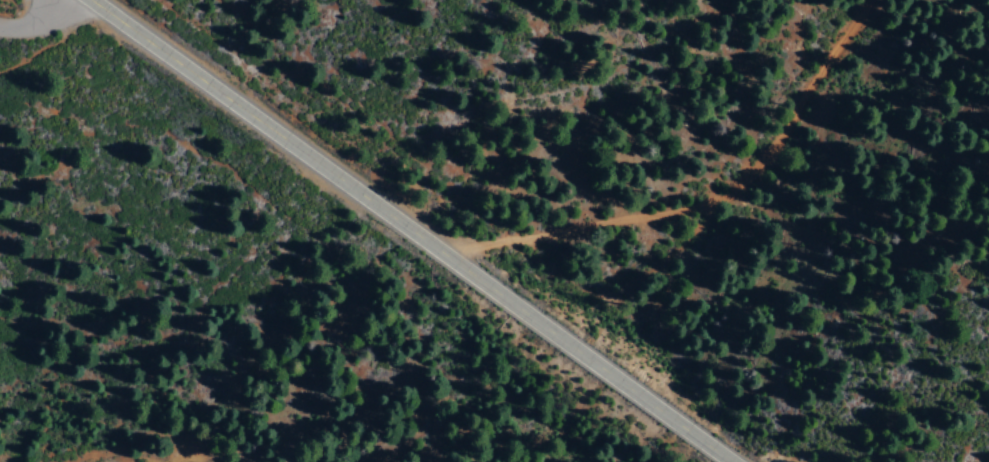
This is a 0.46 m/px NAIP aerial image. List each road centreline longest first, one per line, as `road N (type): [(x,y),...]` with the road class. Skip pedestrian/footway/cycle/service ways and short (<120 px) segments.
road 1 (secondary): [(727,461),(82,0)]
road 2 (track): [(576,352),(651,271),(737,137),(847,0)]

